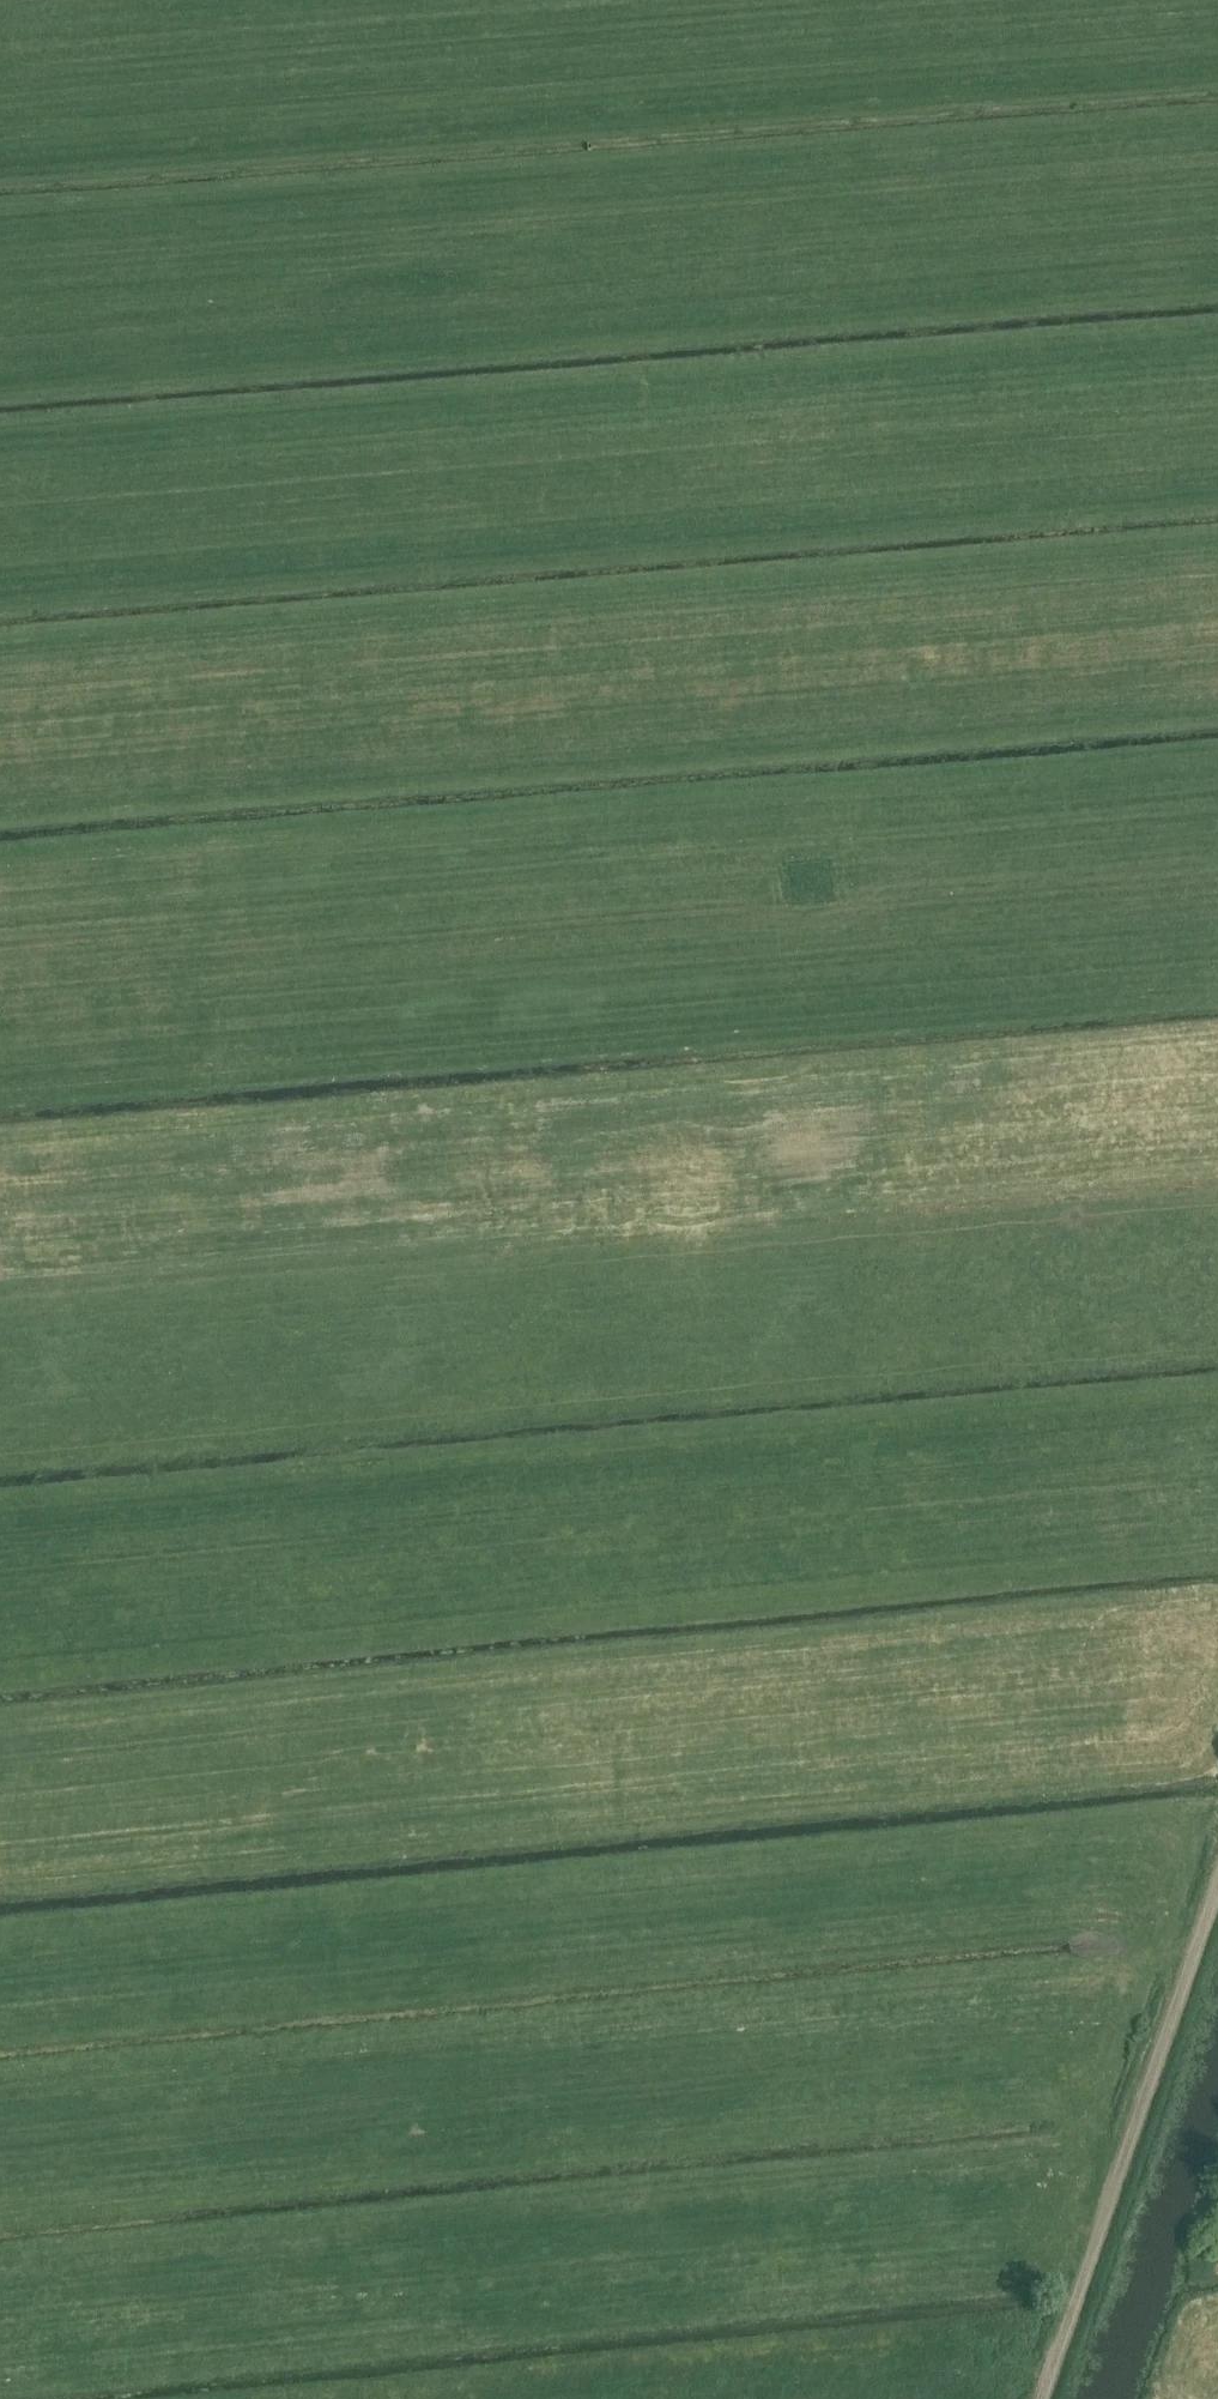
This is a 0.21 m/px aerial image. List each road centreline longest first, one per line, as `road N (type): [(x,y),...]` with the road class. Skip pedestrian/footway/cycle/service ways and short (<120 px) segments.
road 1 (track): [(1042,2398),(1217,1881)]

